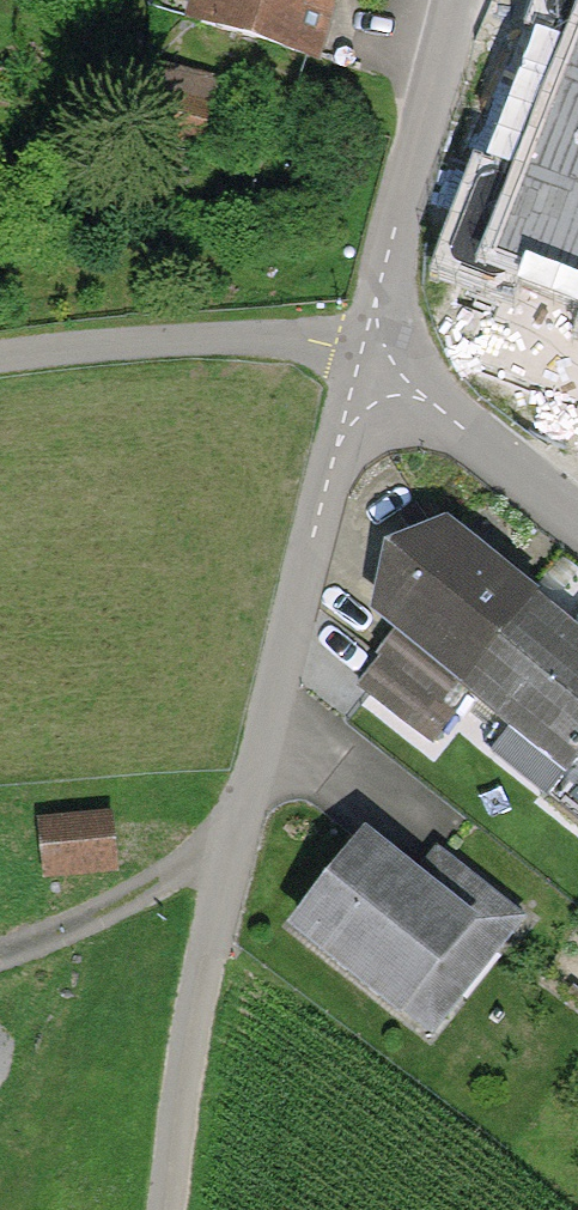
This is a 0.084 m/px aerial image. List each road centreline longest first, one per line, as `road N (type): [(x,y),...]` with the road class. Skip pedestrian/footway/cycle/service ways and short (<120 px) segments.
road 1 (unclassified): [(378,376),(338,438),(224,846),(175,1209)]
road 2 (residential): [(378,376),(372,305),(456,0)]
road 3 (track): [(0,962),(224,846)]
road 4 (residential): [(577,521),(430,401),(378,376)]

